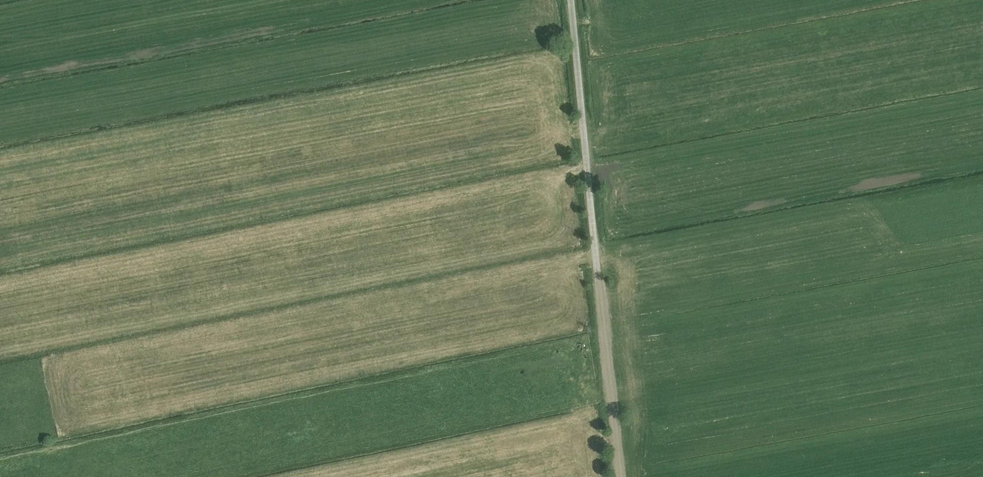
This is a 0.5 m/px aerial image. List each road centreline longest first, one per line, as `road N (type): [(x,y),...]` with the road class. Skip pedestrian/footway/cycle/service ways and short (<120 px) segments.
road 1 (unclassified): [(595,247),(571,0)]
road 2 (track): [(618,476),(595,247)]

